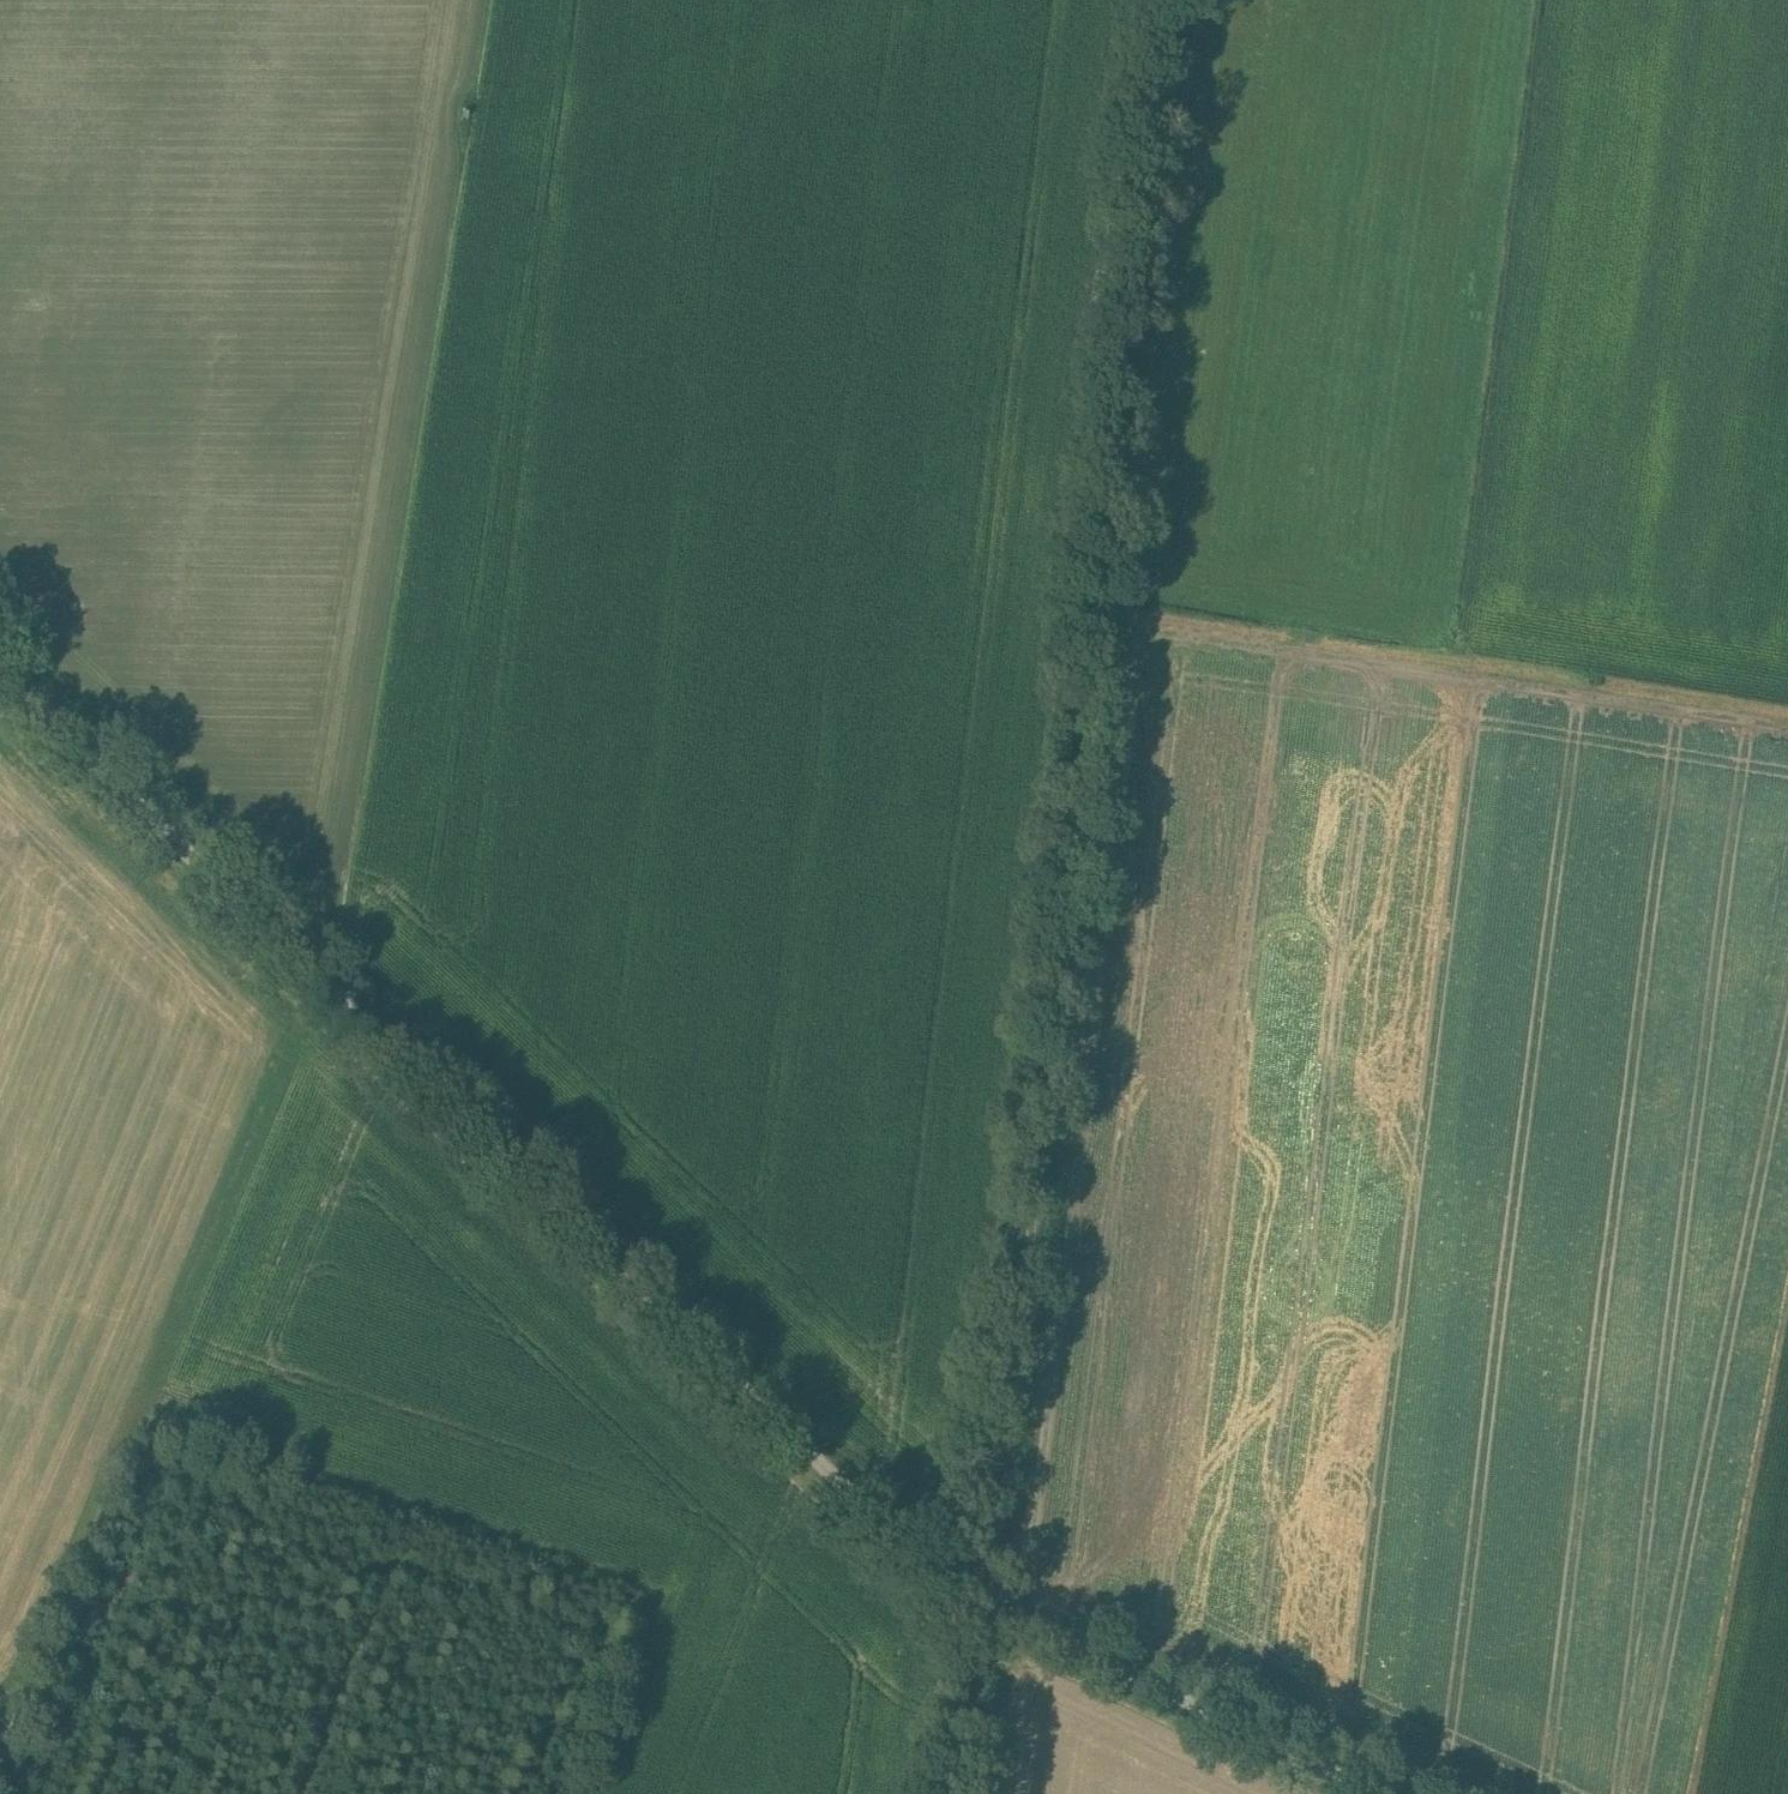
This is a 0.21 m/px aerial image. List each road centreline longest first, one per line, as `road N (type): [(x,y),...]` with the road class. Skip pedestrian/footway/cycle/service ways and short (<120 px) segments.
road 1 (track): [(1181,0),(1112,600),(978,1595)]
road 2 (track): [(978,1595),(830,1469),(0,673)]
road 3 (track): [(1388,1793),(978,1595)]
road 4 (track): [(978,1595),(959,1793)]

